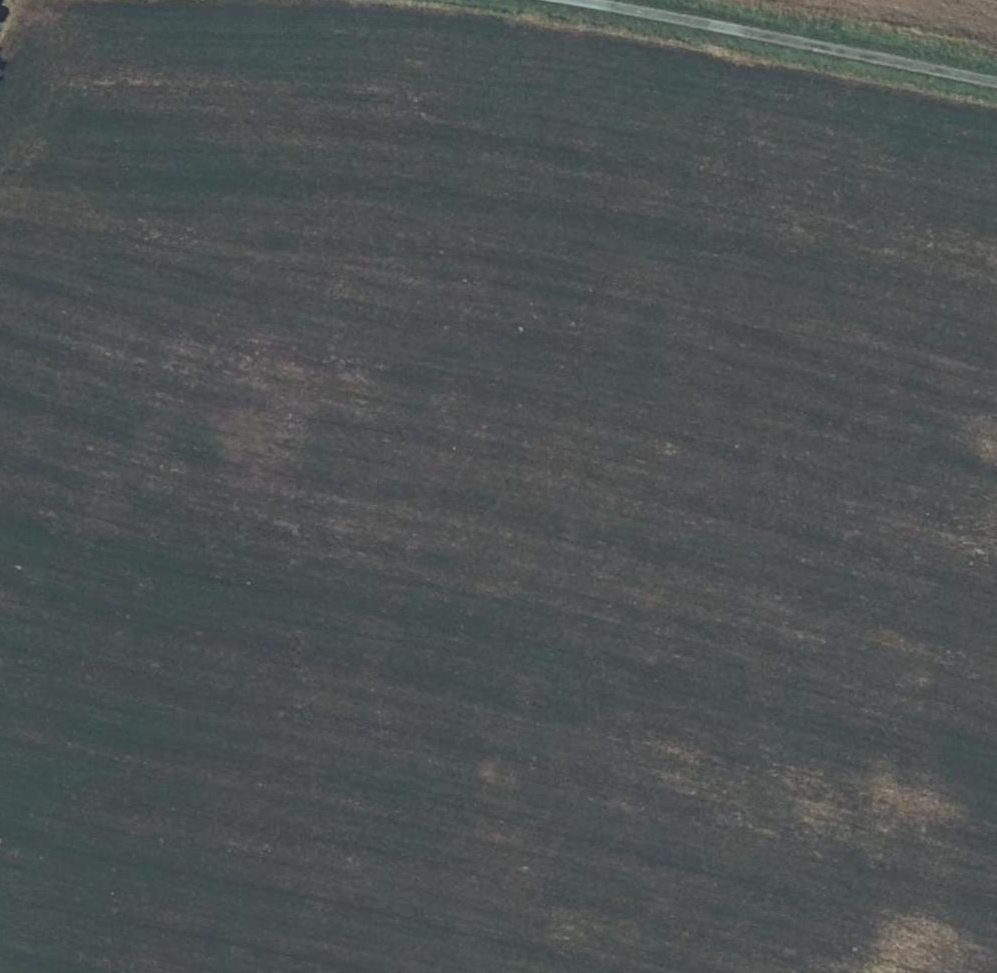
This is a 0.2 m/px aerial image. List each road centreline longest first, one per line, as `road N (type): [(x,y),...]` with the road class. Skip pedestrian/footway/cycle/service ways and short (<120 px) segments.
road 1 (unclassified): [(561,0),(996,78)]

